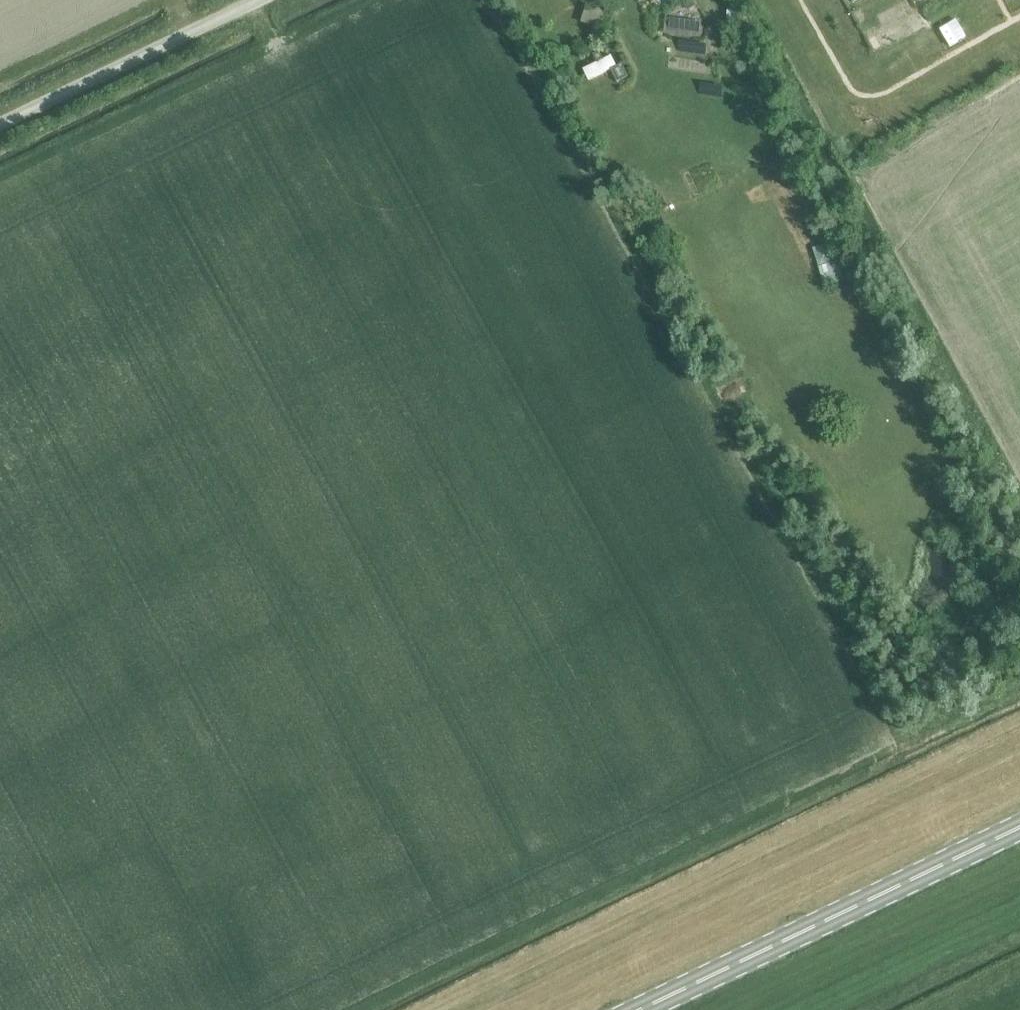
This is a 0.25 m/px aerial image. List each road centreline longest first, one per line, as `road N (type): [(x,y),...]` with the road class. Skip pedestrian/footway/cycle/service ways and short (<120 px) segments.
road 1 (secondary): [(644,1009),(1019,829)]
road 2 (unclassified): [(0,118),(250,0)]

